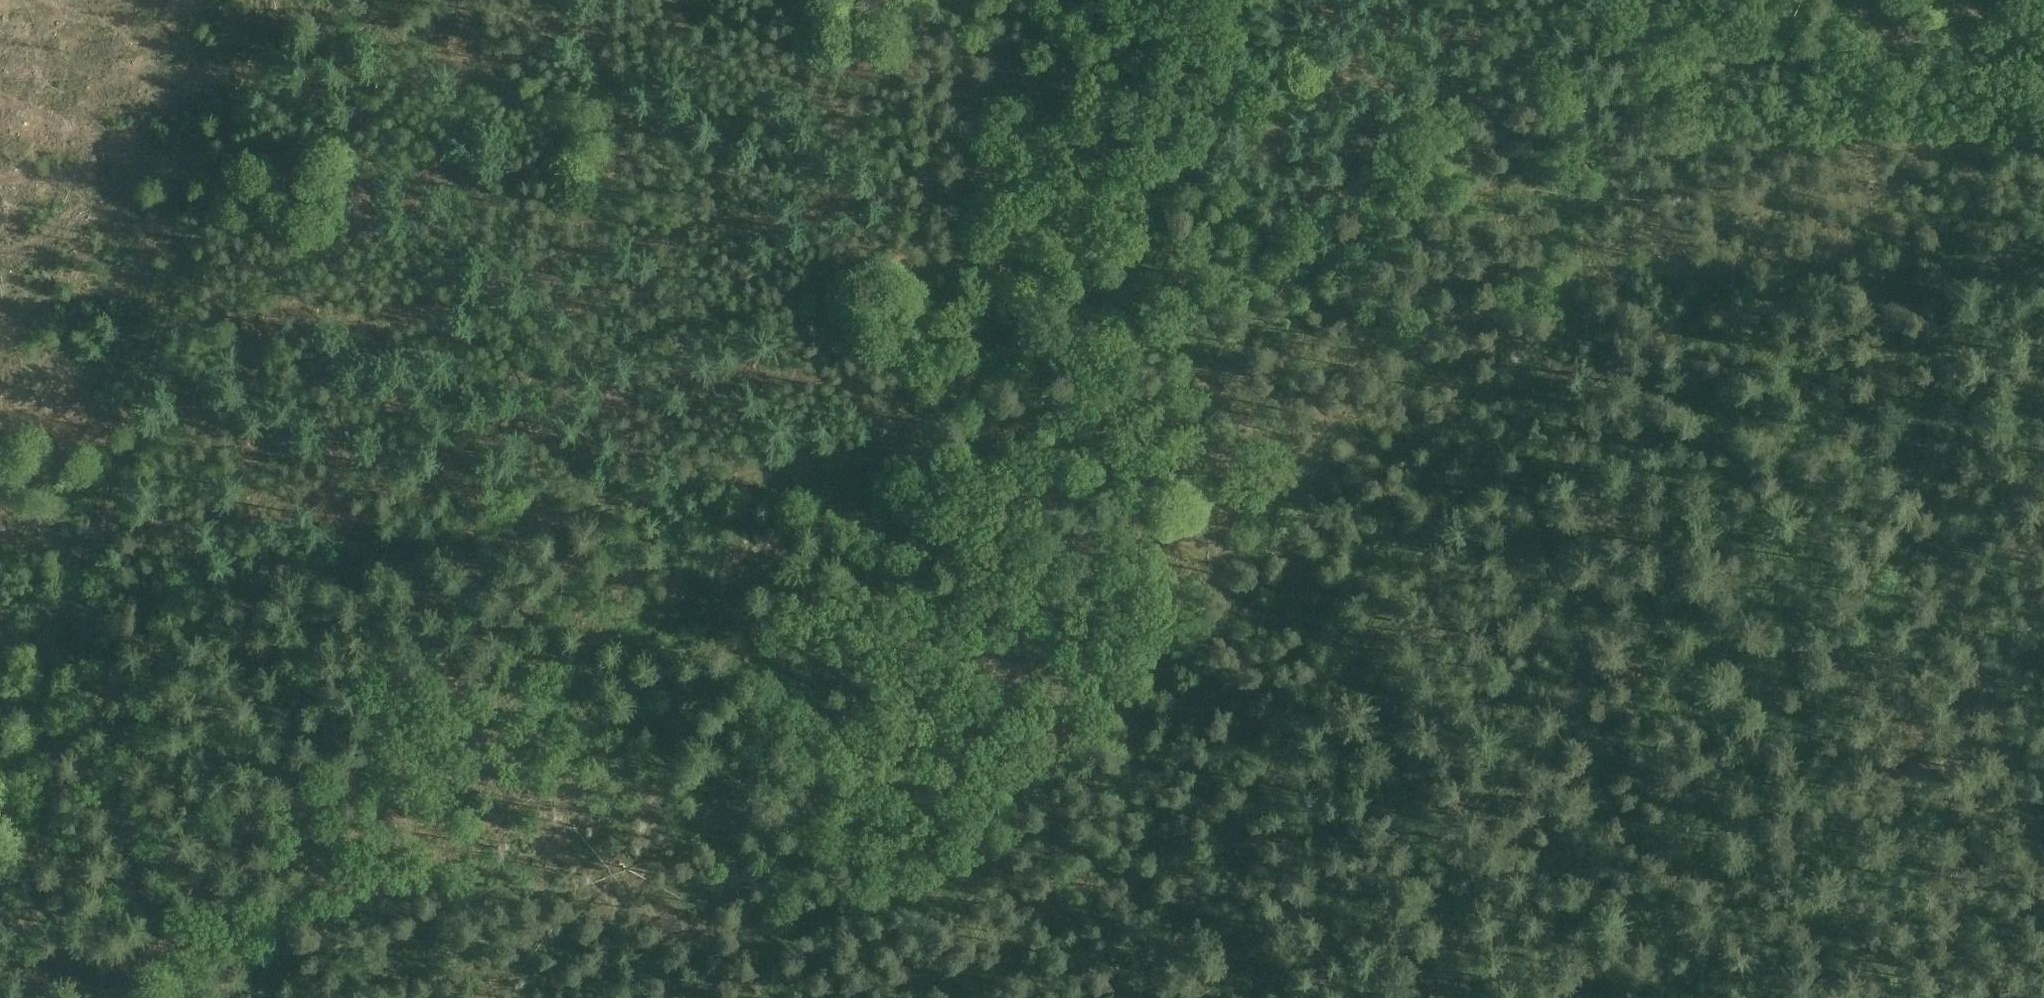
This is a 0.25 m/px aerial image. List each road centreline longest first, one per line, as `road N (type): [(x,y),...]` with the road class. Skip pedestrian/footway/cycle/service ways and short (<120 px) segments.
road 1 (track): [(0,838),(16,777),(0,719)]

